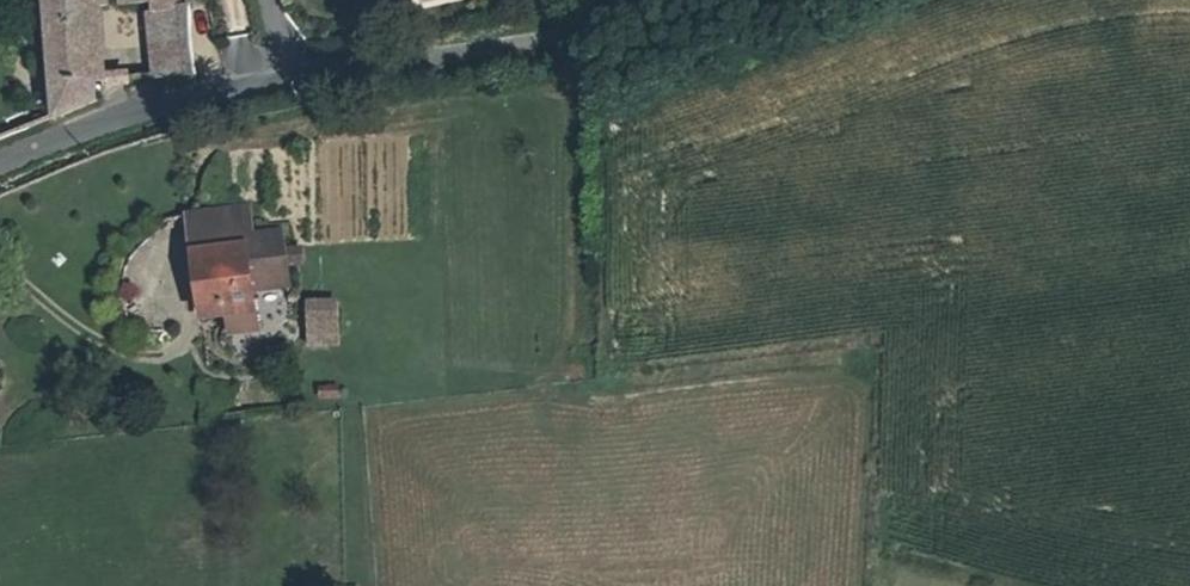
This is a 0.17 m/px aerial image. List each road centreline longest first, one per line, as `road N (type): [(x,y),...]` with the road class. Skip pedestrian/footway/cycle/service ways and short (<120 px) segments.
road 1 (residential): [(811,0),(197,98),(0,169)]

